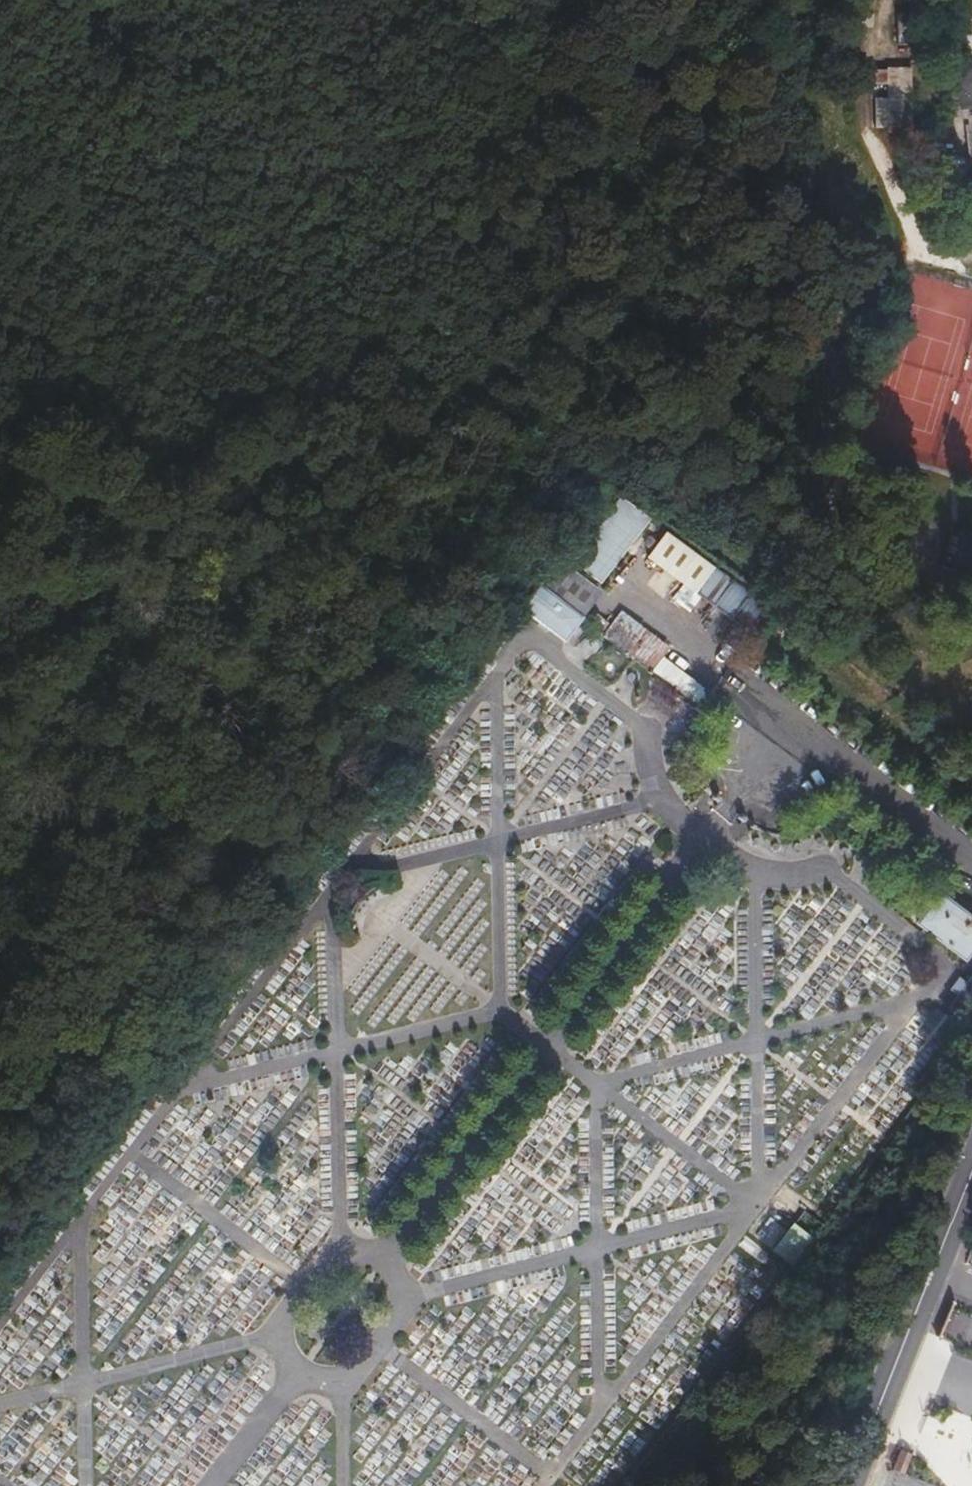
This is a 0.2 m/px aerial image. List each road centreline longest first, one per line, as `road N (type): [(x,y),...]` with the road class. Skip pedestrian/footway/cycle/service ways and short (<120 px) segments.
road 1 (track): [(537,533),(470,275),(488,130),(556,0)]
road 2 (secondary): [(851,1485),(971,1175)]

